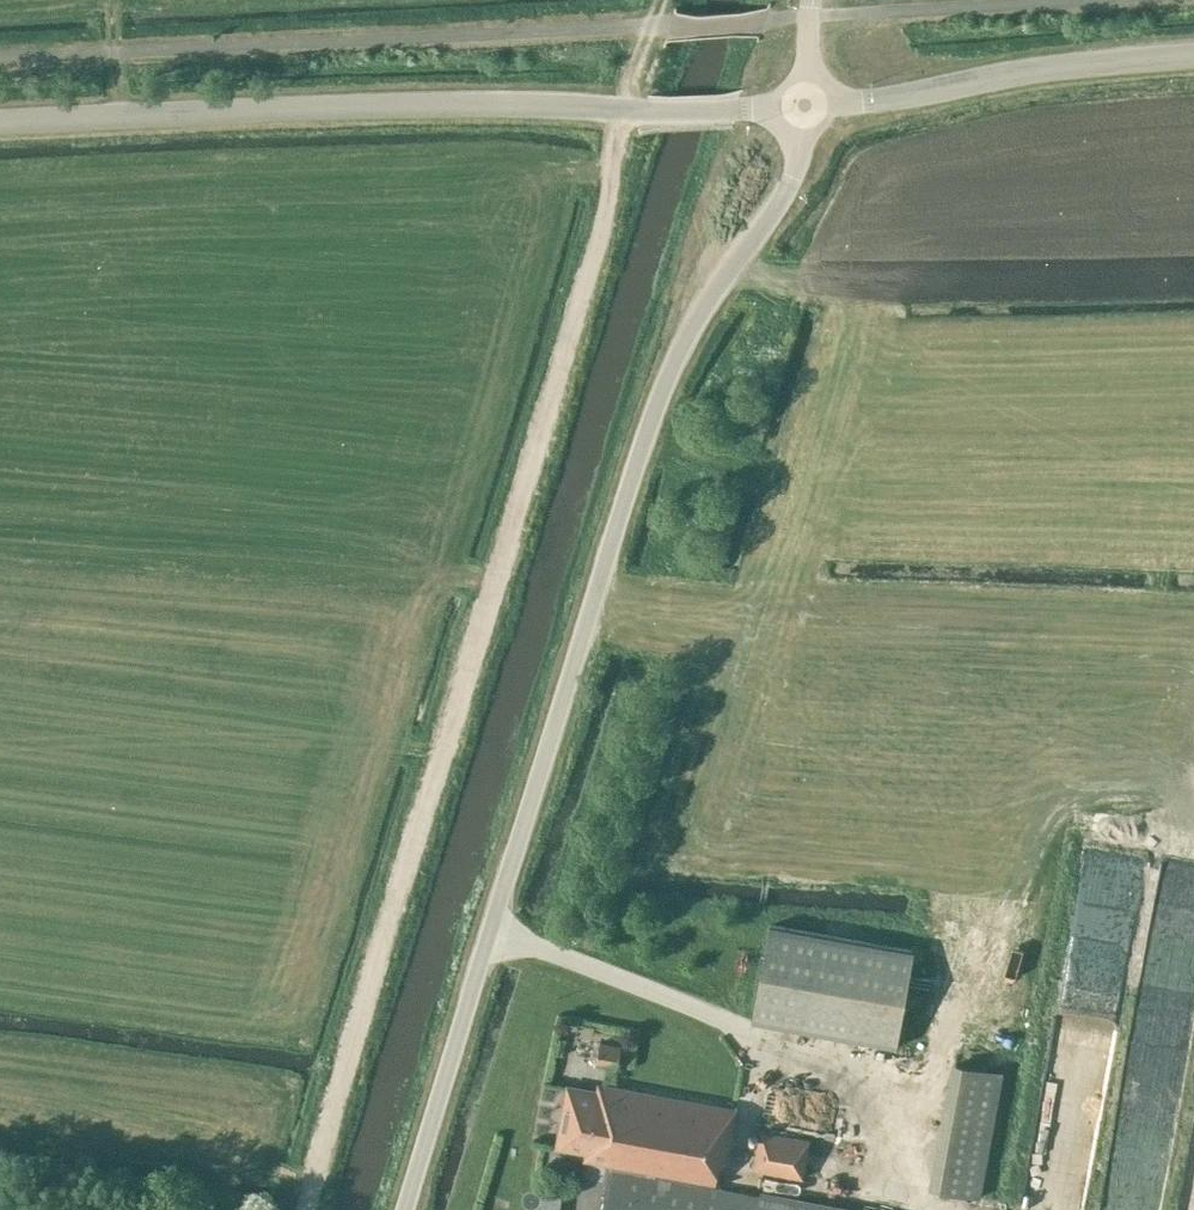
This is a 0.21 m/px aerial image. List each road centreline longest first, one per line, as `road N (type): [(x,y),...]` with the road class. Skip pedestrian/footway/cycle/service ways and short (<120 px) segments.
road 1 (track): [(650,25),(623,107),(590,279),(301,1209)]
road 2 (unclassified): [(405,1209),(653,410),(712,296),(793,181),(814,105)]
road 3 (unclassified): [(0,124),(814,105)]
road 4 (unclassified): [(814,105),(870,105),(1047,69),(1193,56)]
road 5 (track): [(599,580),(733,592)]
road 6 (track): [(645,436),(765,473)]

